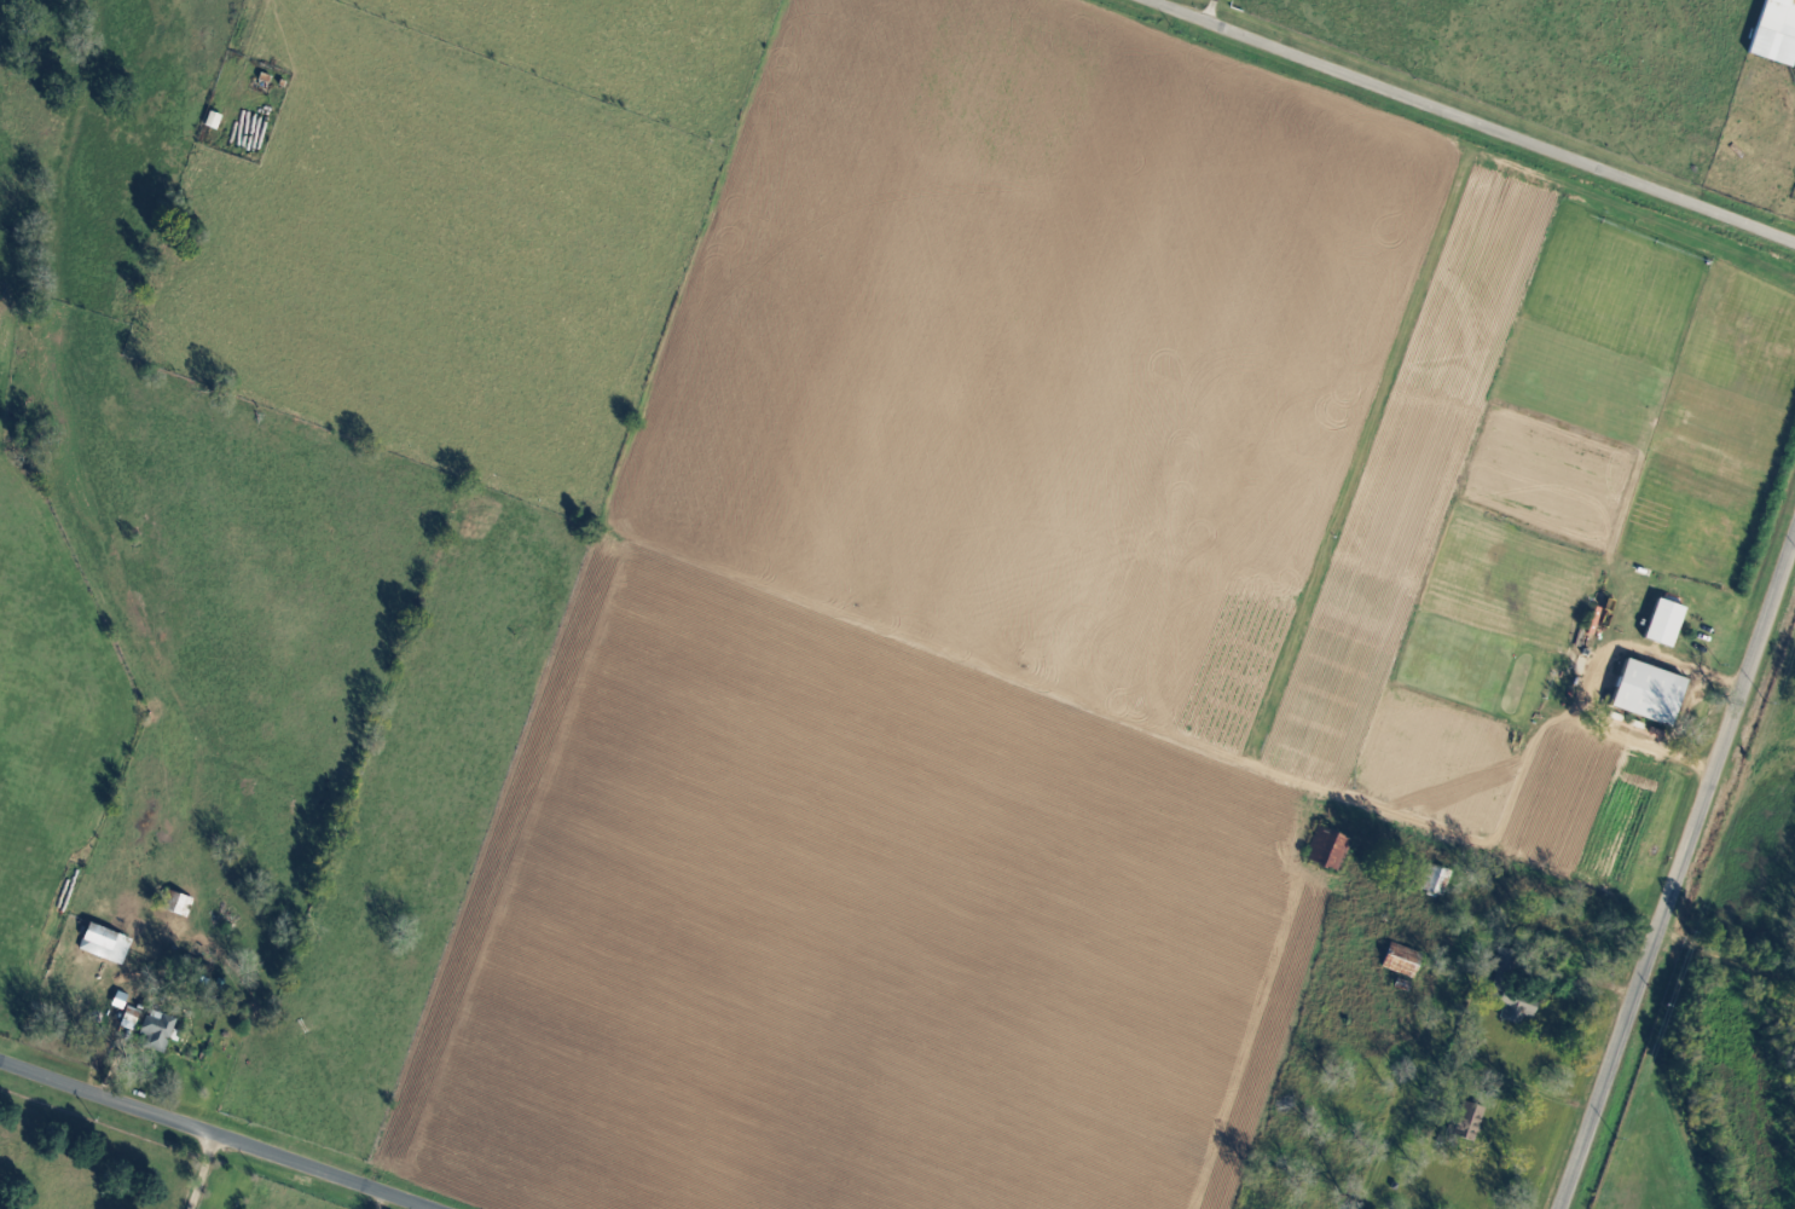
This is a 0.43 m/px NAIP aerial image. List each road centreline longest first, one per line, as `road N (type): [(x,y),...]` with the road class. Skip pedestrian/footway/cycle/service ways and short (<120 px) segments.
road 1 (residential): [(1559,1208),(1794,536)]
road 2 (residential): [(1794,243),(1149,0)]
road 3 (residential): [(435,1208),(0,1059)]

